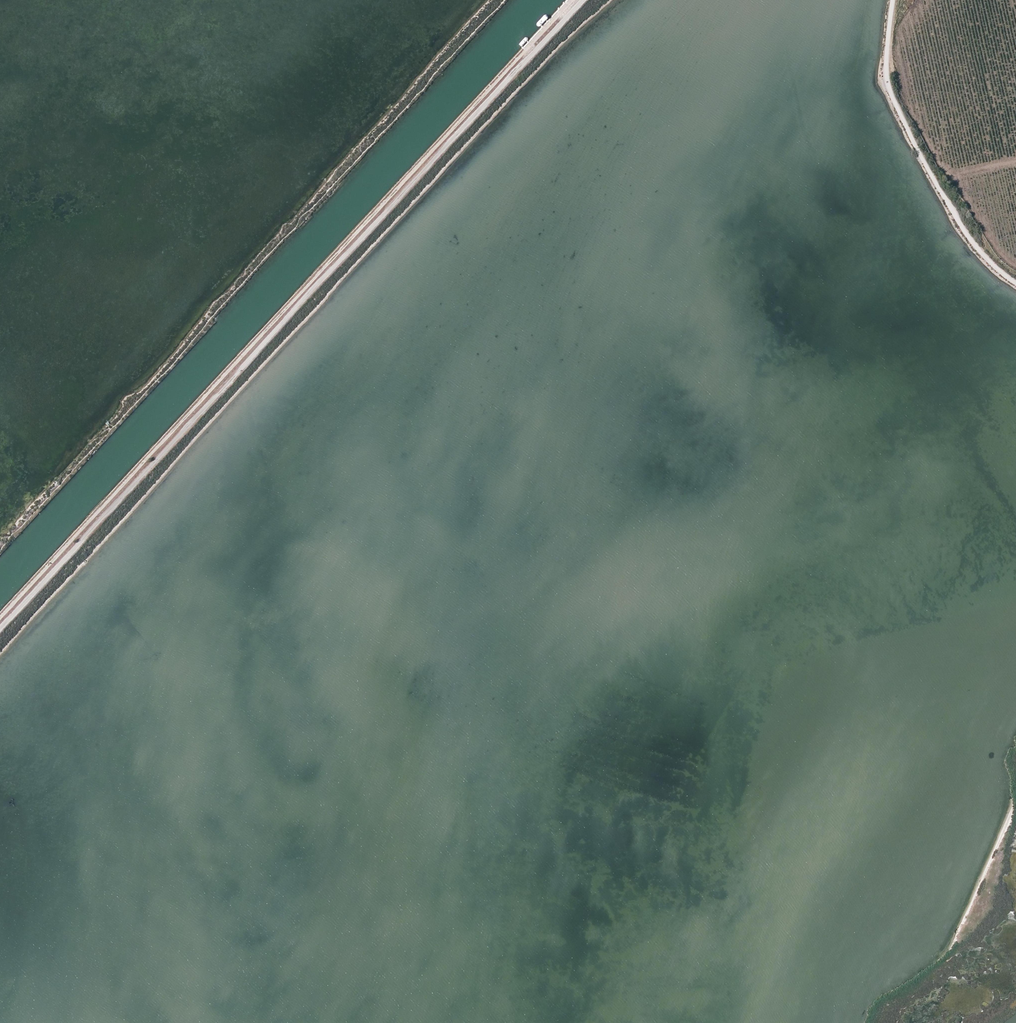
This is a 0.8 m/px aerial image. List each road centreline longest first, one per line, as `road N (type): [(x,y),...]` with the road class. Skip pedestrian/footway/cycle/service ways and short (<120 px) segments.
road 1 (track): [(584,0),(0,624)]
road 2 (unclassified): [(1015,282),(962,225),(893,99),(886,77),(894,0)]

